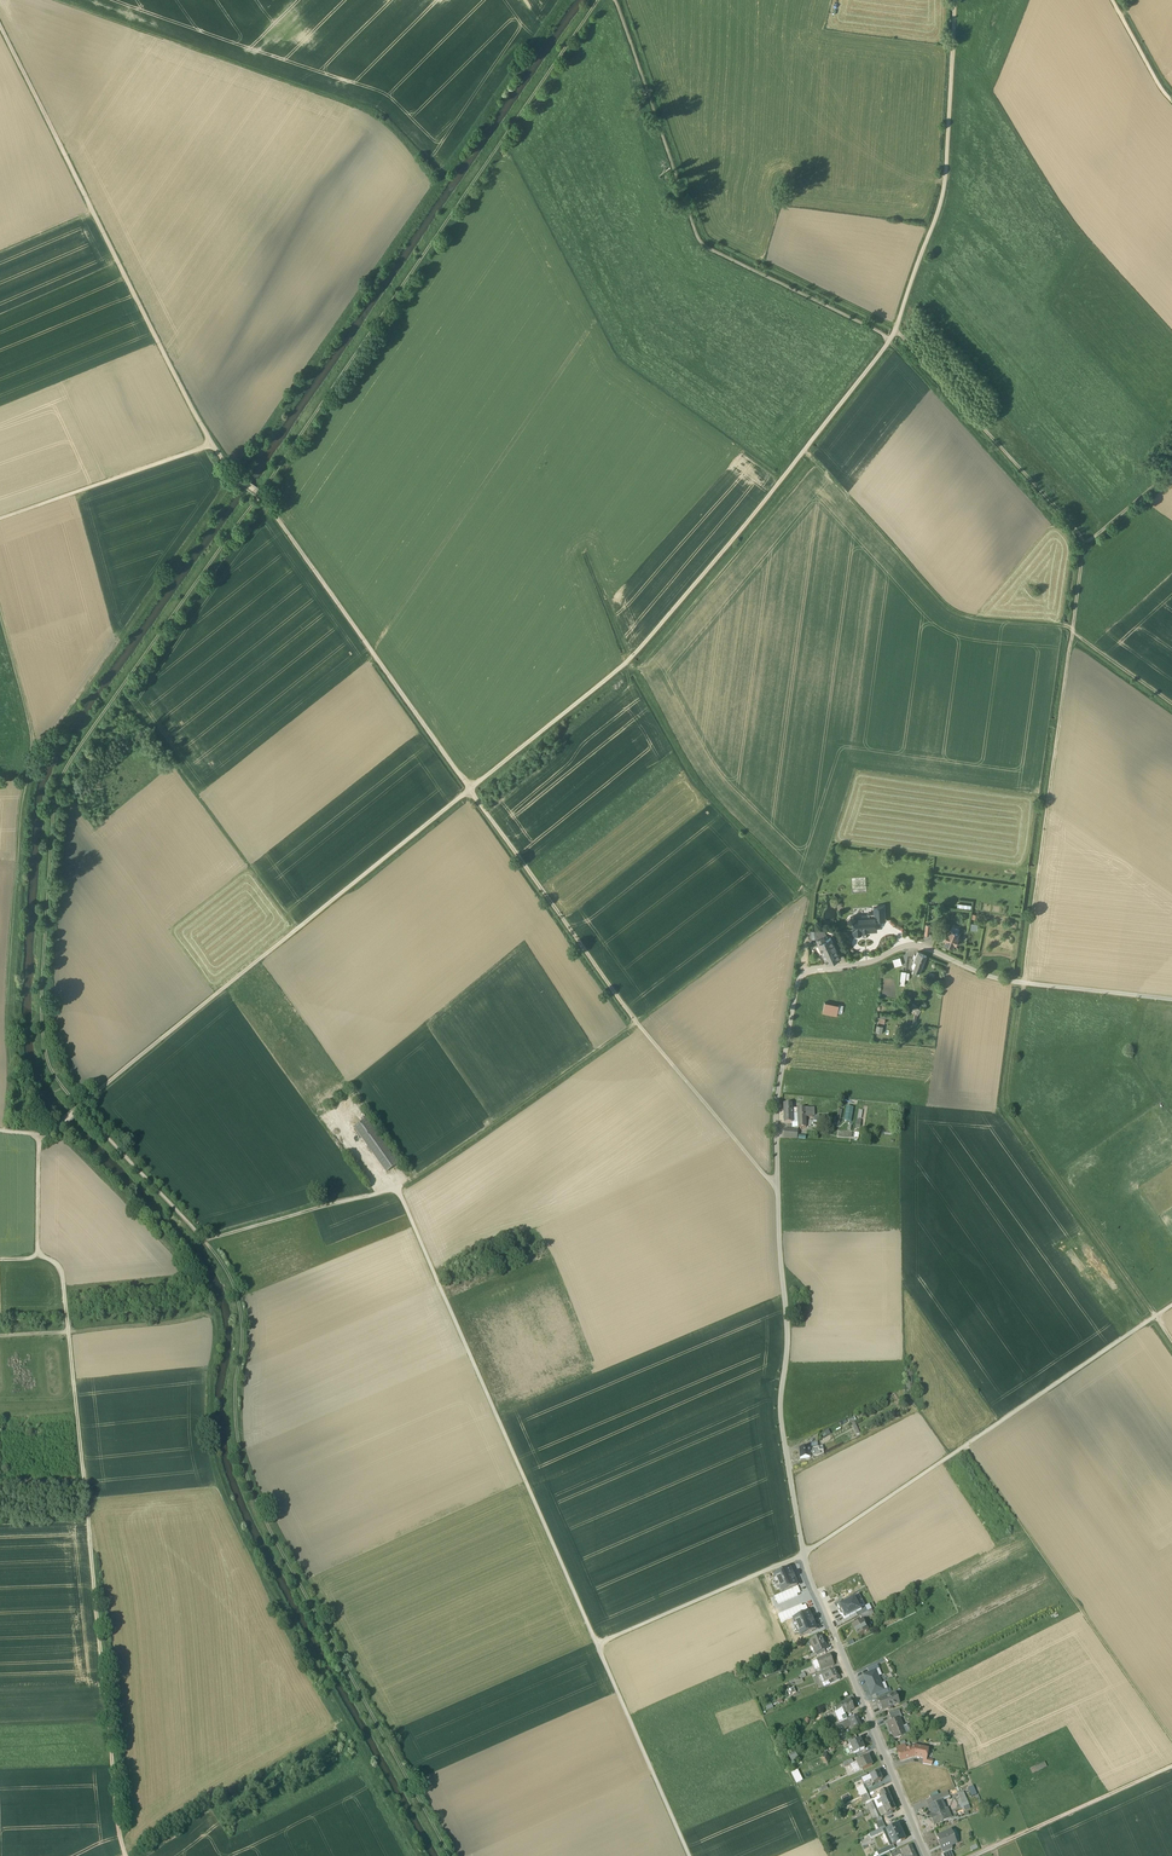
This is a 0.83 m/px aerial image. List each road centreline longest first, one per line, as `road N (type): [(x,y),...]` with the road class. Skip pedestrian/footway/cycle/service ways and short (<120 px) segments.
road 1 (track): [(82,1107),(632,656),(890,341)]
road 2 (track): [(1171,1305),(804,1554),(597,1644),(689,1855)]
road 3 (track): [(264,500),(637,1022),(777,1188)]
road 4 (track): [(82,1107),(228,1271),(244,1327),(238,1412),(254,1490),(453,1855)]
road 5 (track): [(42,1136),(40,1258),(65,1271),(128,1855)]
road 6 (track): [(206,1240),(397,1189),(597,1644)]
road 7 (track): [(264,500),(64,779),(44,1036),(55,1079),(82,1107)]
road 8 (unclassified): [(824,1610),(804,1554),(780,1407),(787,1320),(777,1100),(798,981)]
road 9 (track): [(599,0),(264,500)]
road 10 (track): [(0,25),(212,448),(264,500)]
road 11 (track): [(5,1132),(24,817),(38,748),(0,608)]
road 12 (track): [(614,0),(704,246),(890,341)]
road 13 (track): [(1087,543),(1023,983)]
road 14 (track): [(1171,1340),(1011,1110),(1023,983)]
road 15 (track): [(896,332),(1089,545),(1171,473)]
road 16 (track): [(1171,1736),(969,1443)]
road 17 (track): [(435,183),(375,116),(125,27)]
road 18 (track): [(890,341),(945,181),(954,0)]
road 19 (track): [(1073,630),(956,615),(806,447)]
road 20 (track): [(632,656),(694,781),(808,895)]
road 21 (track): [(637,1022),(397,1189)]
road 22 (residential): [(927,1855),(824,1610)]
road 23 (unclassified): [(948,959),(990,978),(1171,1000)]
road 24 (track): [(212,448),(0,522)]
road 25 (track): [(637,1022),(808,895)]
road 26 (track): [(295,933),(171,764)]
road 27 (track): [(996,1847),(1171,1768)]
road 28 (residential): [(798,981),(812,969),(875,963),(913,946),(948,959)]
road 29 (track): [(71,1334),(209,1314)]
road 30 (track): [(1171,704),(1072,633)]

